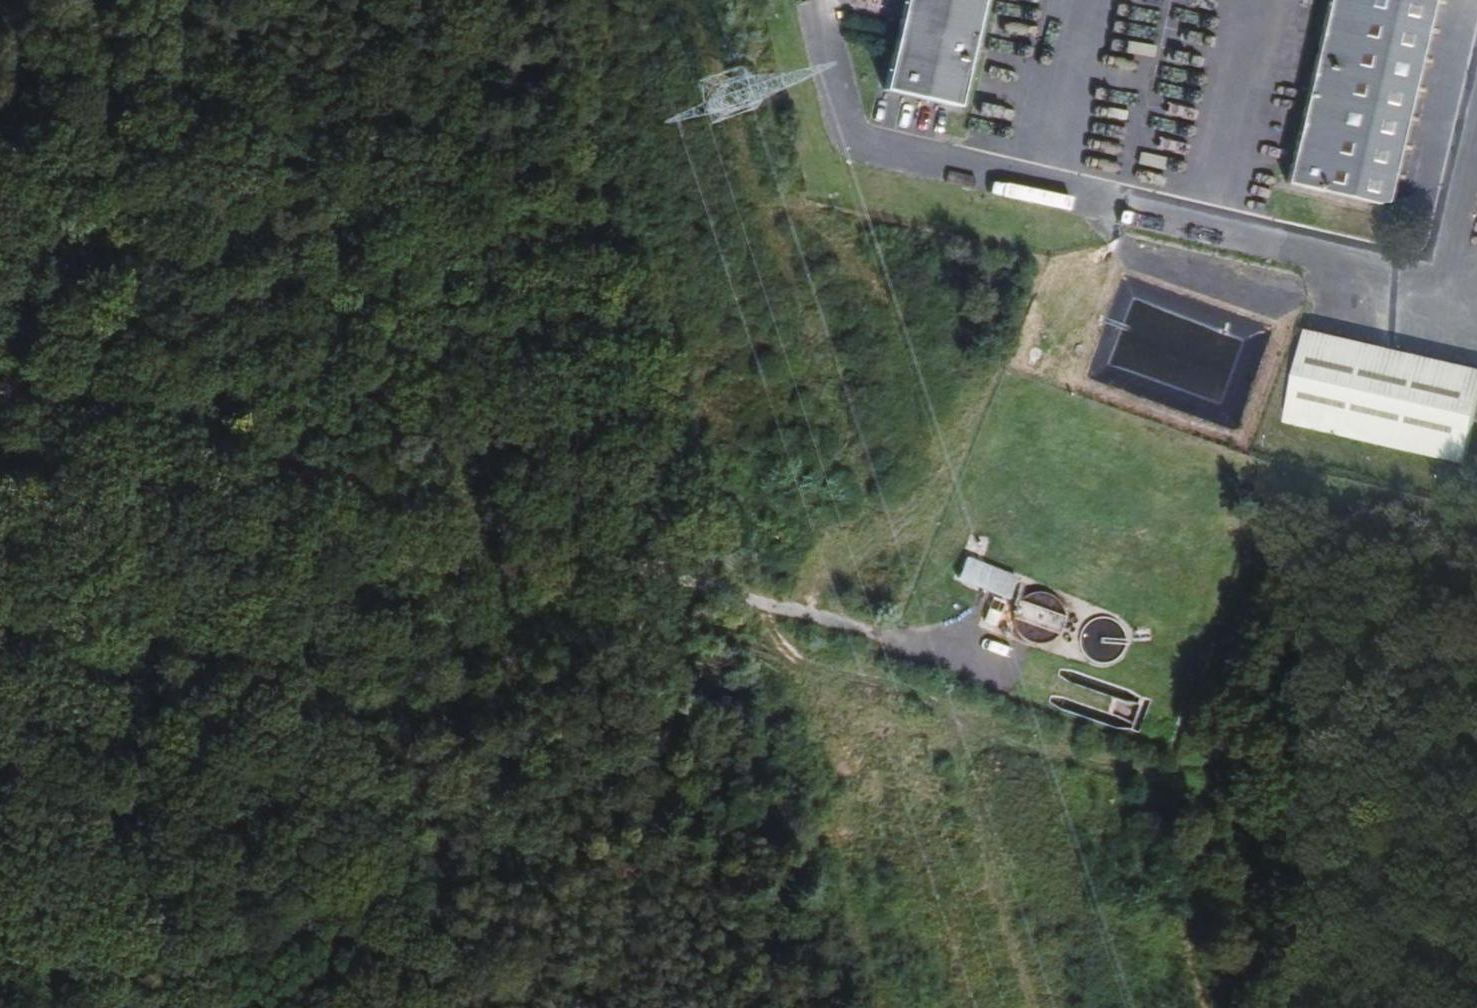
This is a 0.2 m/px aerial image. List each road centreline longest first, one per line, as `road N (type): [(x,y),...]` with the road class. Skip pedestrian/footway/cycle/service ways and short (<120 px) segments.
road 1 (unclassified): [(0,389),(1003,670)]

